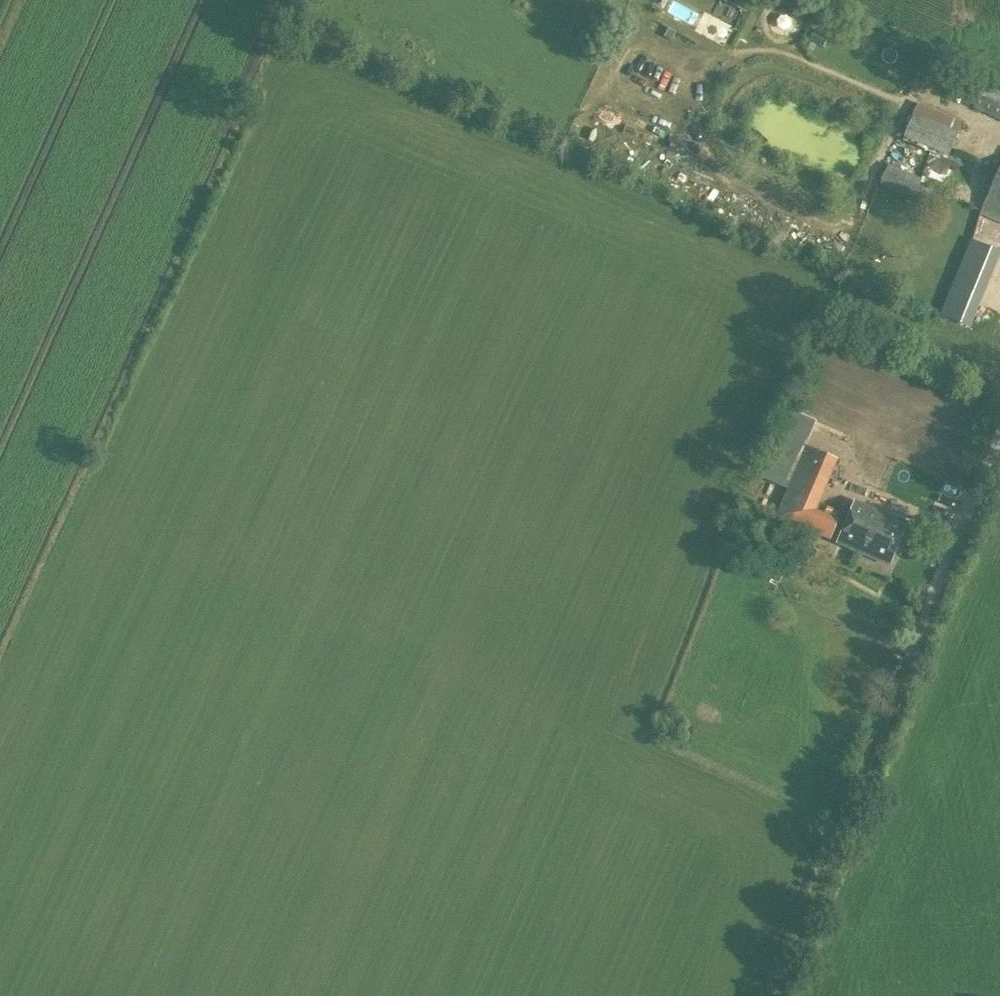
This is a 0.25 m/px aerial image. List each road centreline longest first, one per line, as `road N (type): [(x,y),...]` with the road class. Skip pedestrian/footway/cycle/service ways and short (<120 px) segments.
road 1 (track): [(999,438),(776,995)]

